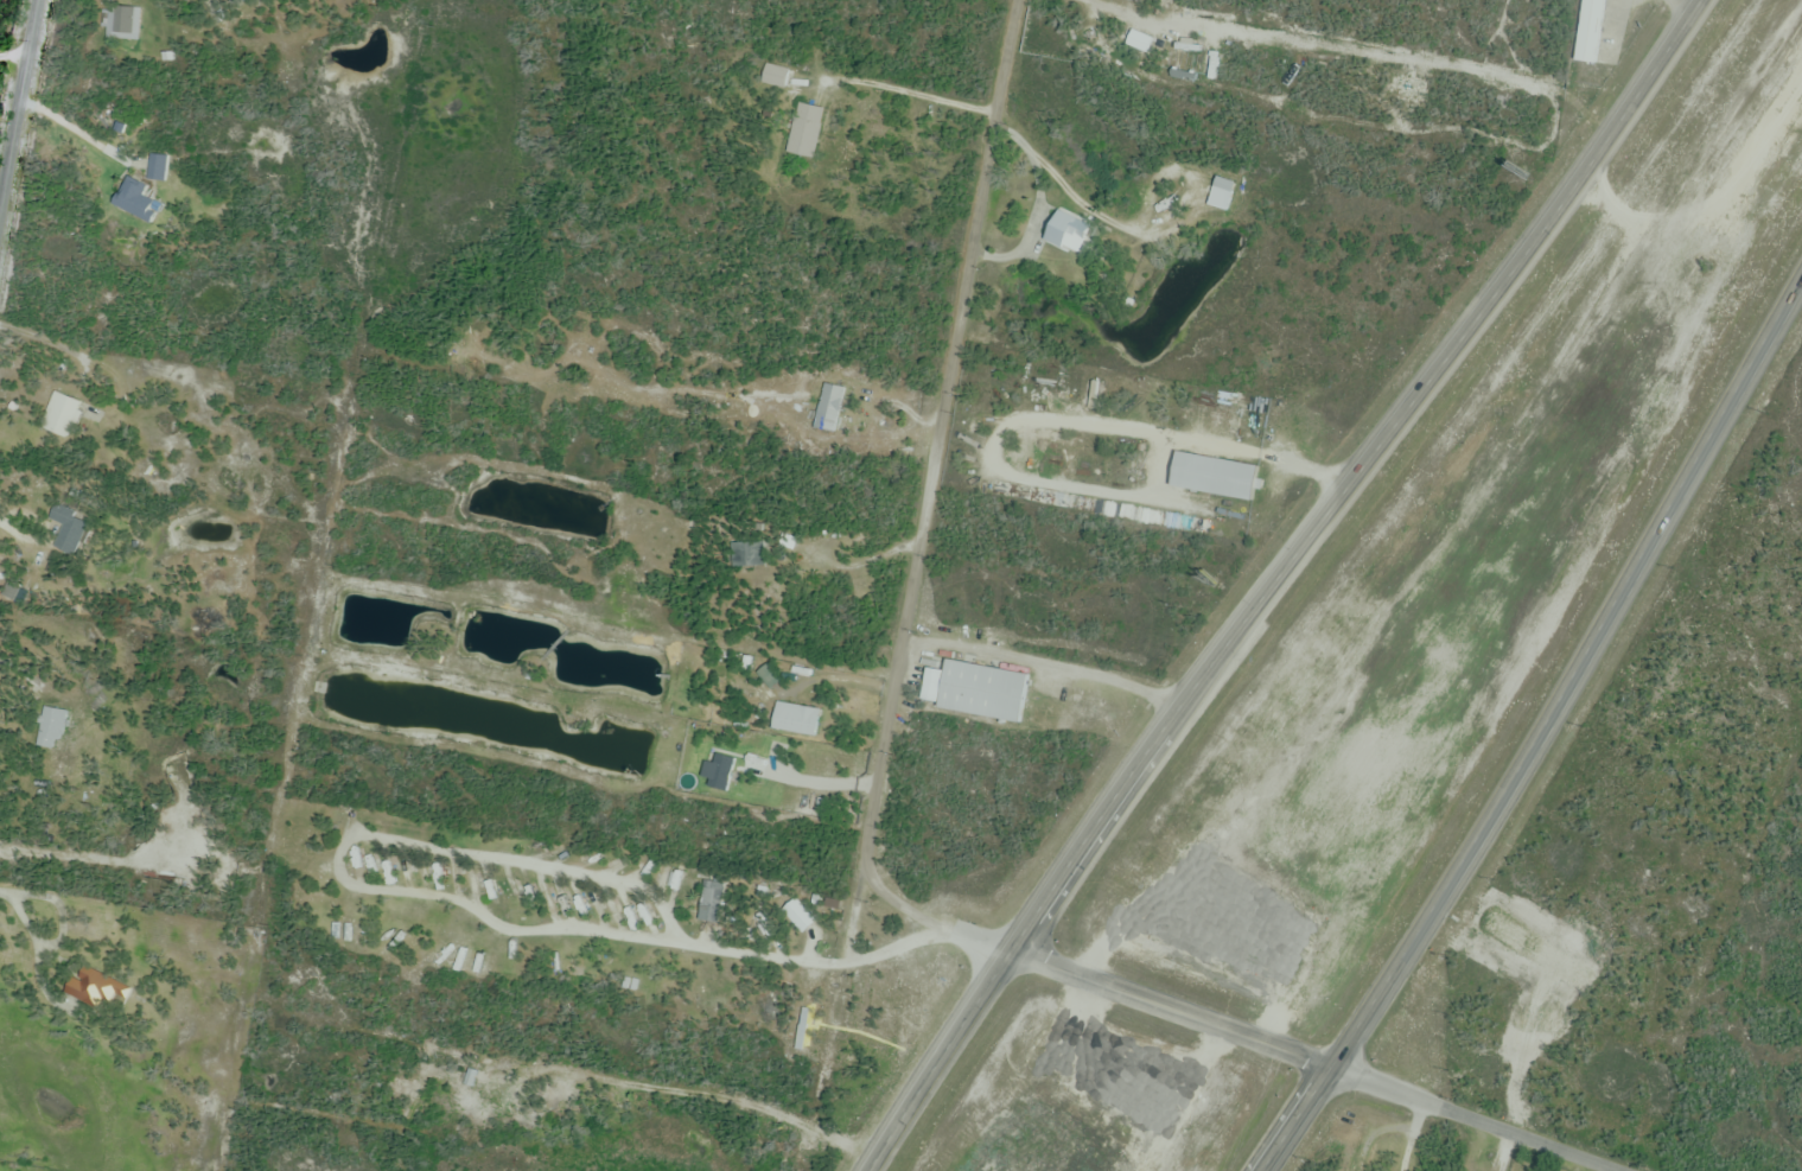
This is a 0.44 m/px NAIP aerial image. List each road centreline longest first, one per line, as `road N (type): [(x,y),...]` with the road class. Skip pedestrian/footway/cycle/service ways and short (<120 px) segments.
road 1 (trunk): [(1691,0),(1469,324),(1007,952),(865,1170)]
road 2 (trunk): [(1259,1170),(1465,852),(1801,274)]
road 3 (residential): [(851,956),(843,933),(880,787),(1018,0)]
road 4 (tertiary): [(1326,1069),(1007,952)]
road 5 (tertiary): [(1617,1170),(1326,1069)]
road 6 (residential): [(0,233),(43,0)]
road 7 (residential): [(858,872),(935,922),(1007,952)]

